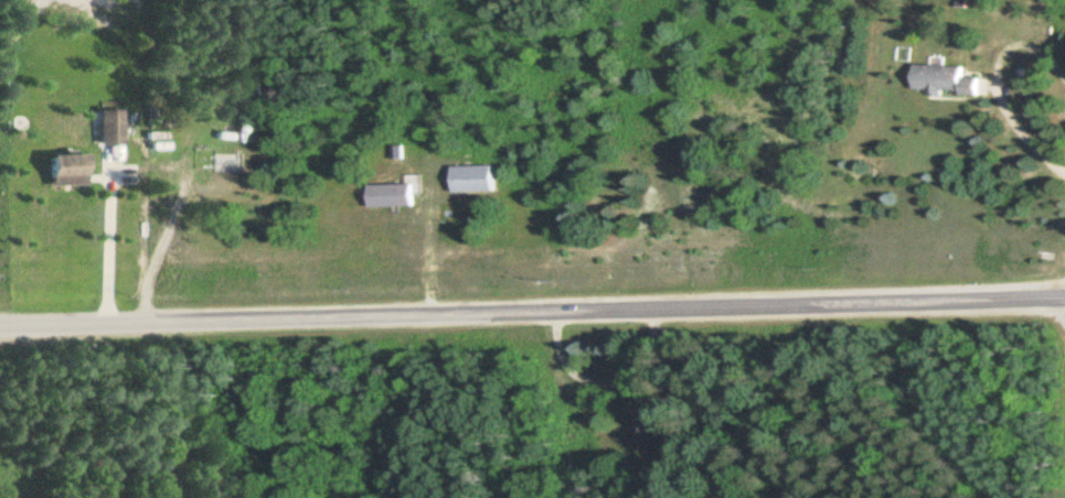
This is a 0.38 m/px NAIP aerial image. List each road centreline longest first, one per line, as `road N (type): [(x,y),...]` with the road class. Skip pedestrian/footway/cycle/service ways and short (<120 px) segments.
road 1 (tertiary): [(790,307),(0,325)]
road 2 (tertiary): [(1064,298),(790,307)]

